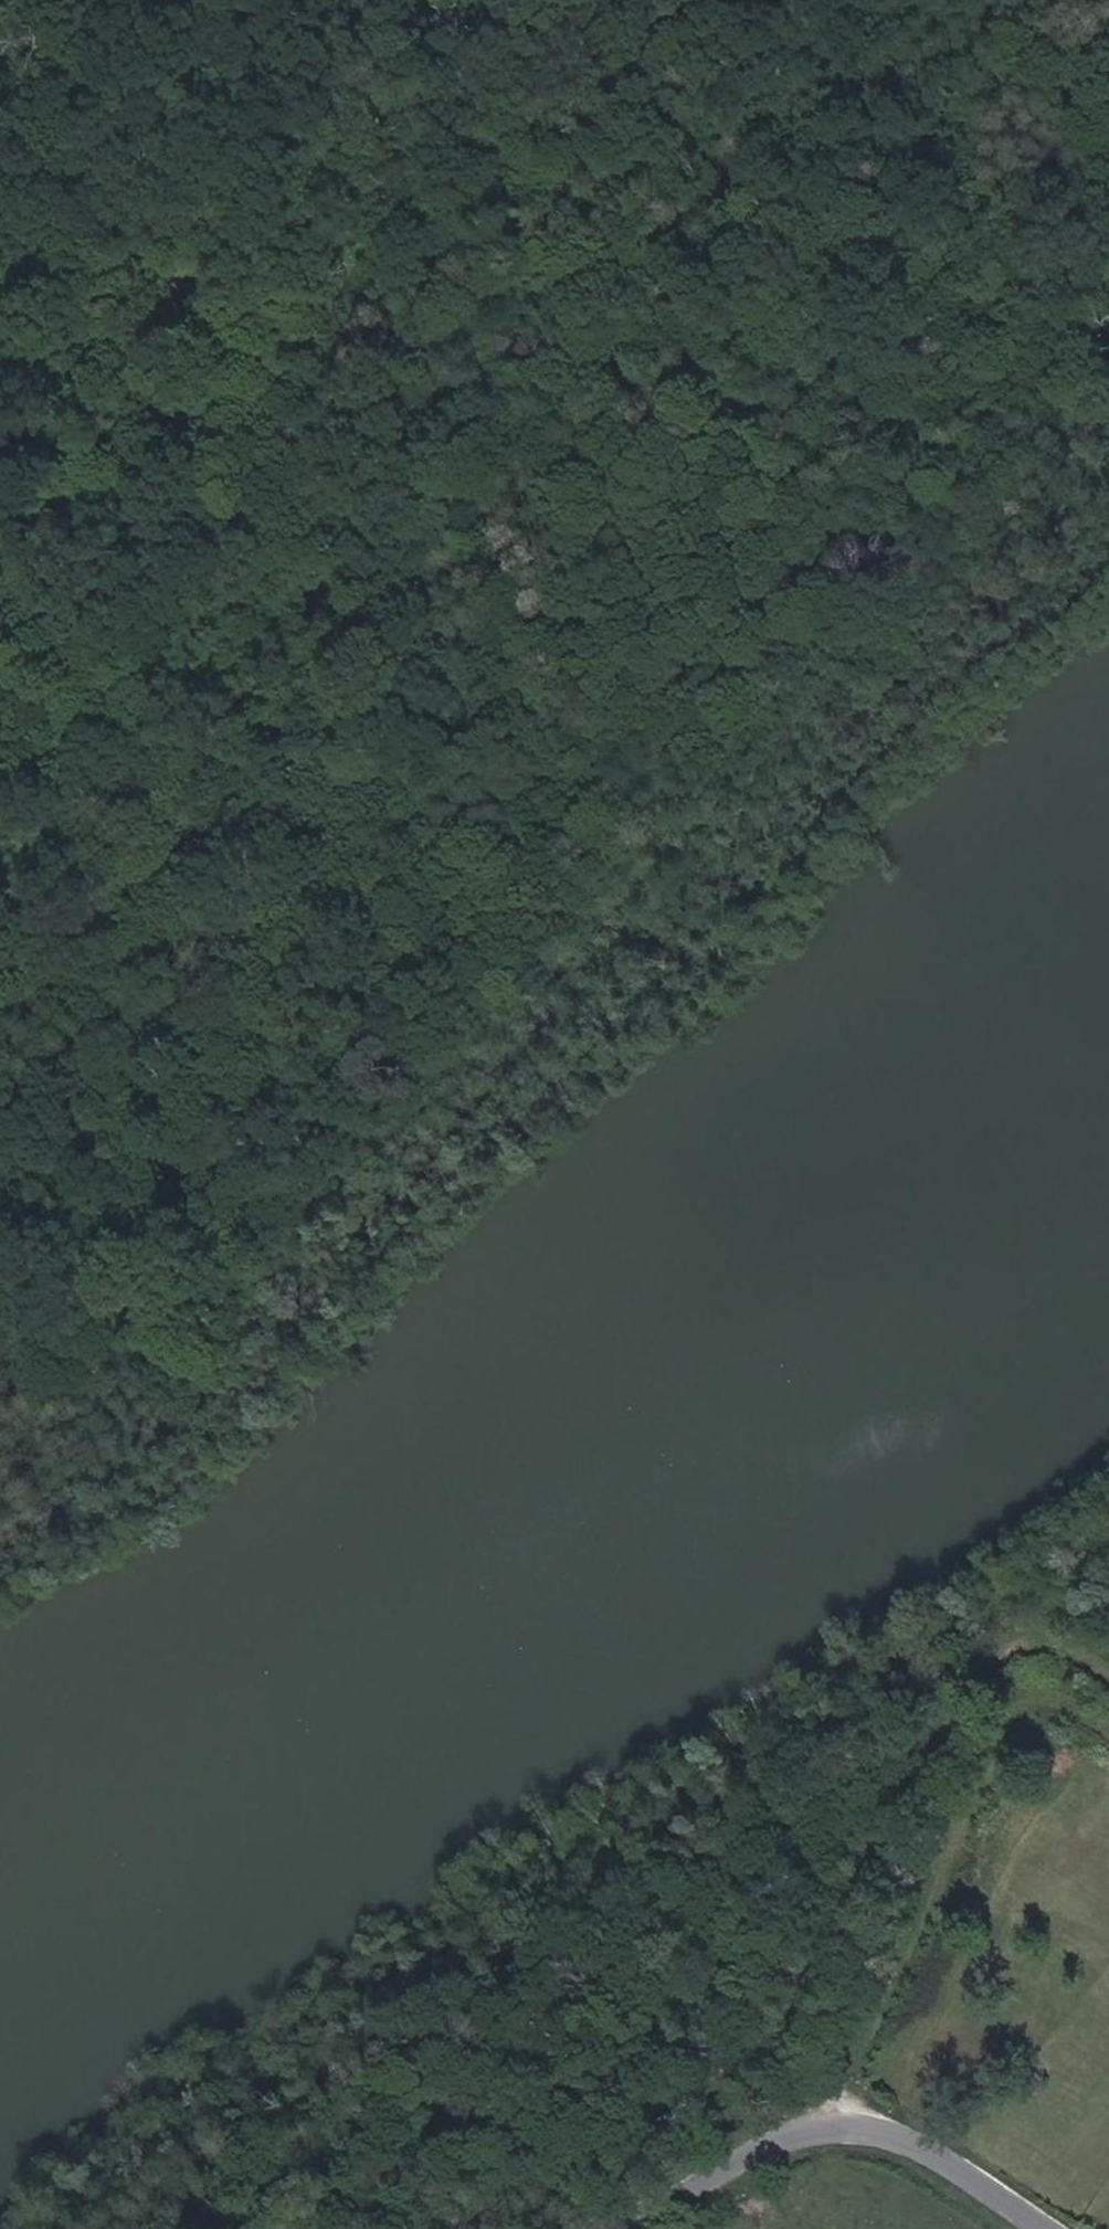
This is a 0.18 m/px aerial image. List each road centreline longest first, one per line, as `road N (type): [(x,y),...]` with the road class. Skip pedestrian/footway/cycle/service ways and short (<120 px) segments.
road 1 (unclassified): [(613,2228),(771,2131),(850,2116),(931,2143),(1063,2228)]

